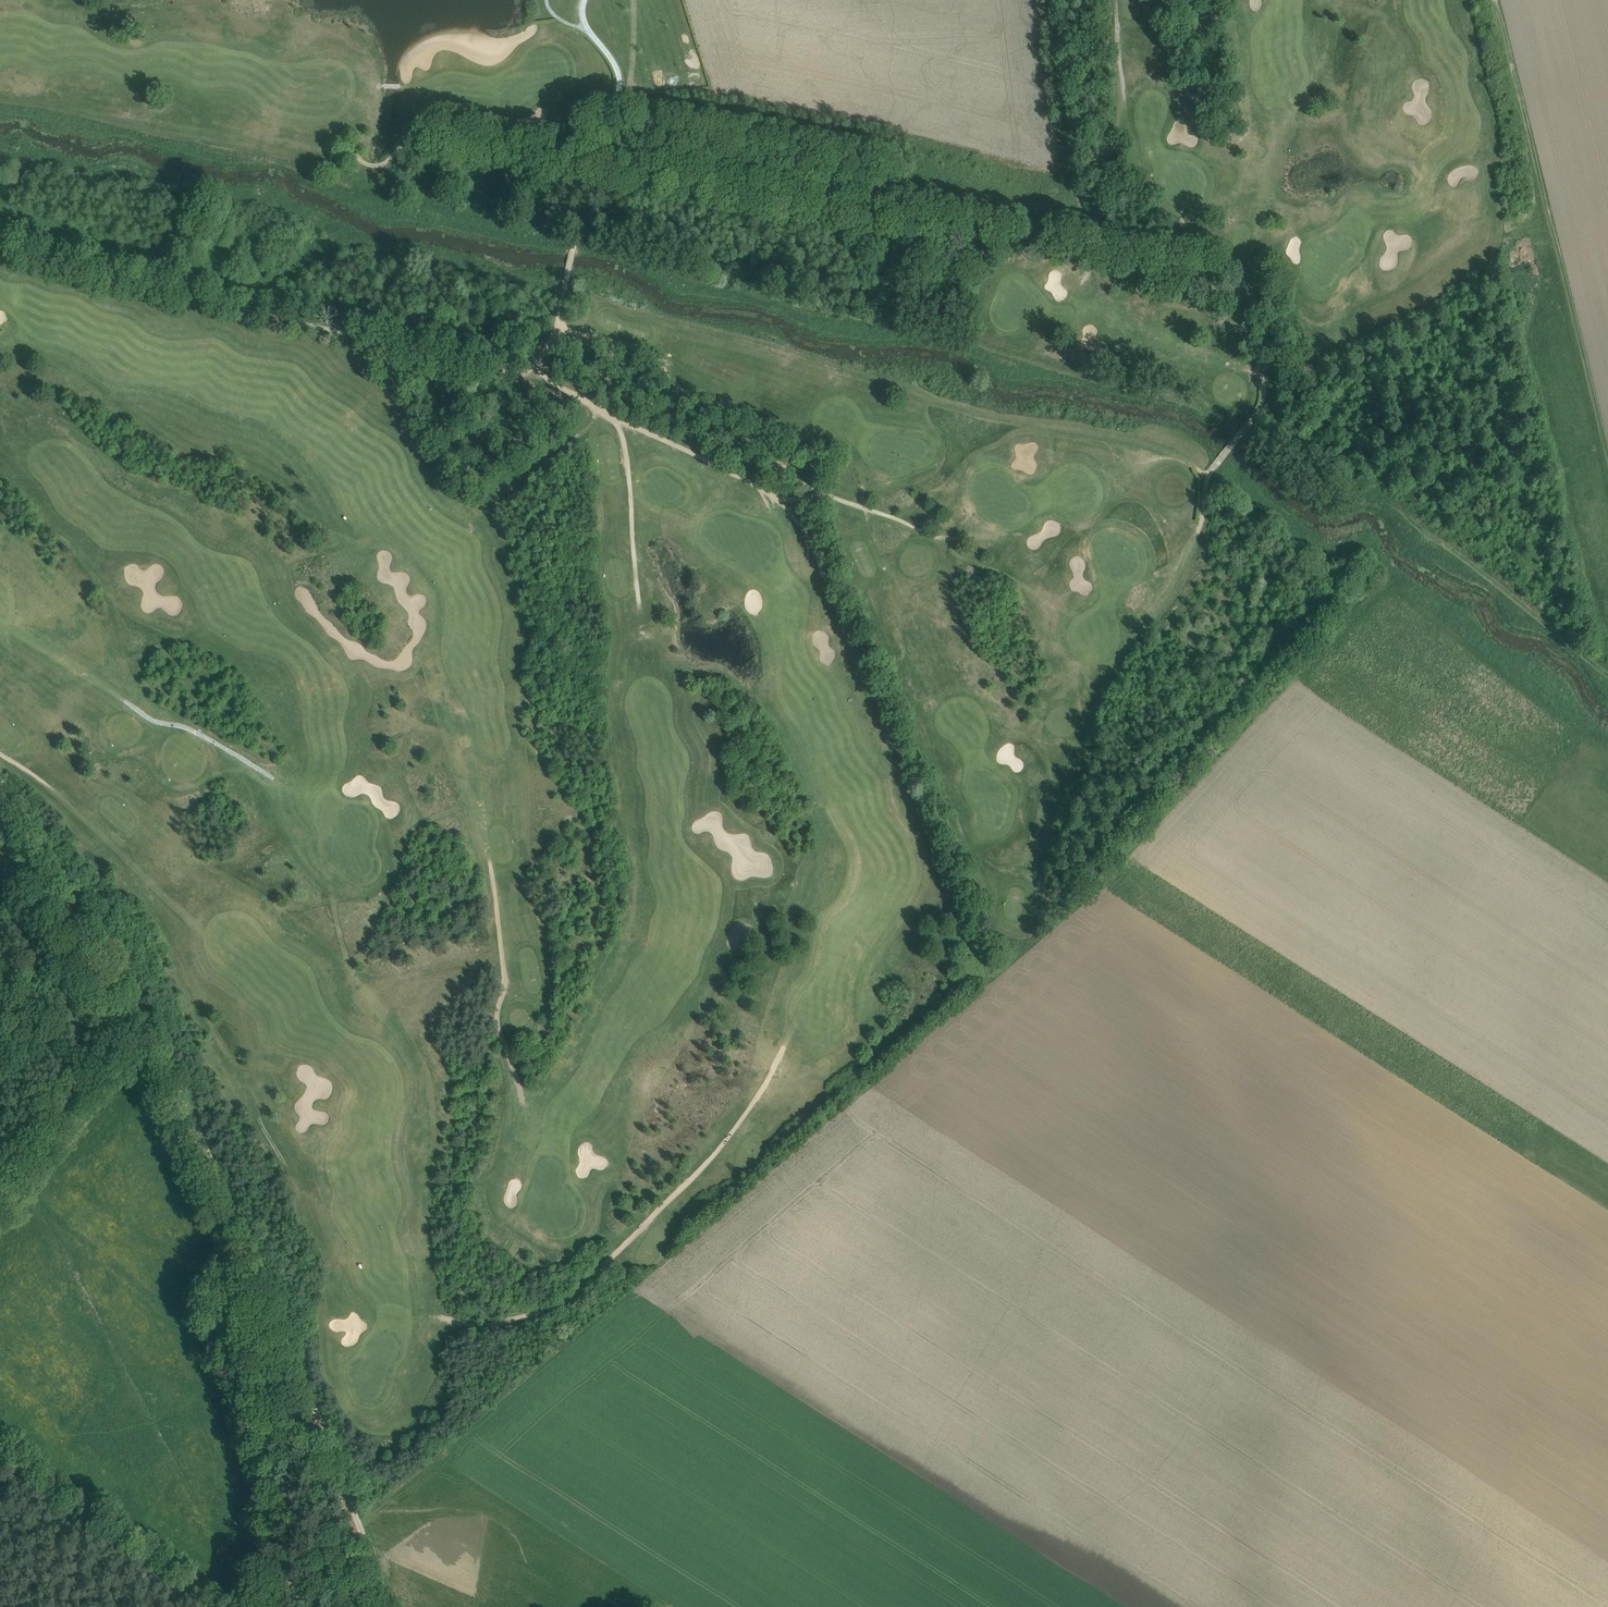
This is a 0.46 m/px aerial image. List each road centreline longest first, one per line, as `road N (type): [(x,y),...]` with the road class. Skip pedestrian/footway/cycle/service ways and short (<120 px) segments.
road 1 (track): [(0,786),(218,1161),(391,1606)]
road 2 (track): [(1164,254),(573,156)]
road 3 (track): [(530,378),(0,246)]
road 4 (track): [(1607,480),(1495,0)]
road 5 (track): [(573,156),(418,130)]

